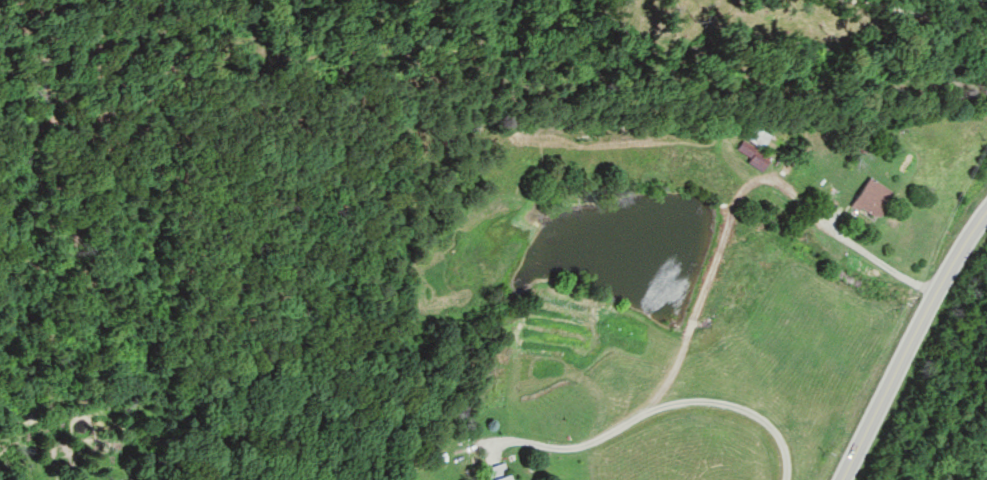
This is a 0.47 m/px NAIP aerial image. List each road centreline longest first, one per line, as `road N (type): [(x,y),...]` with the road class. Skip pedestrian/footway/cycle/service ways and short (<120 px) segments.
road 1 (primary): [(986,211),(843,479)]

